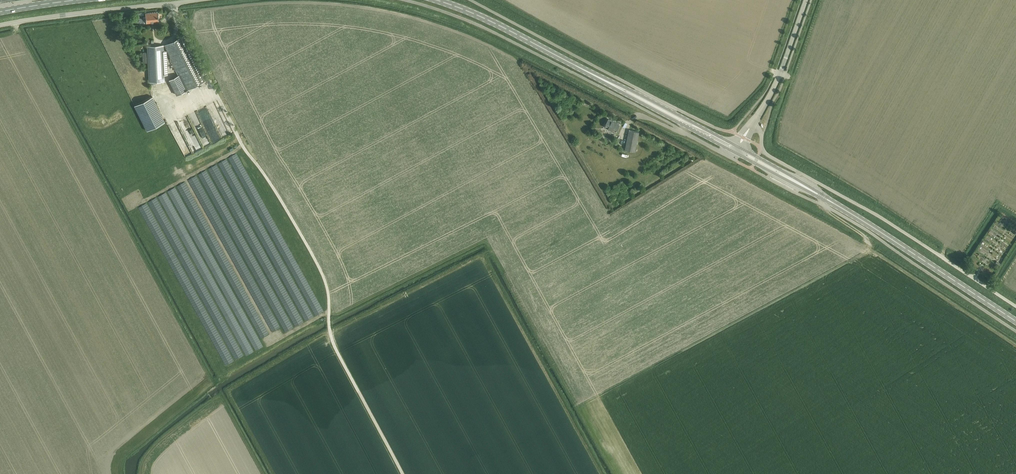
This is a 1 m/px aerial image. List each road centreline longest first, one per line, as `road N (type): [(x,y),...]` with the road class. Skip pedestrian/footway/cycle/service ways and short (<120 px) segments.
road 1 (track): [(403,473),(332,337),(326,281),(232,127)]
road 2 (primary): [(1015,322),(787,177)]
road 3 (unclassified): [(0,26),(202,0)]
road 4 (primary): [(613,85),(436,0)]
road 5 (unclassified): [(753,124),(806,0)]

